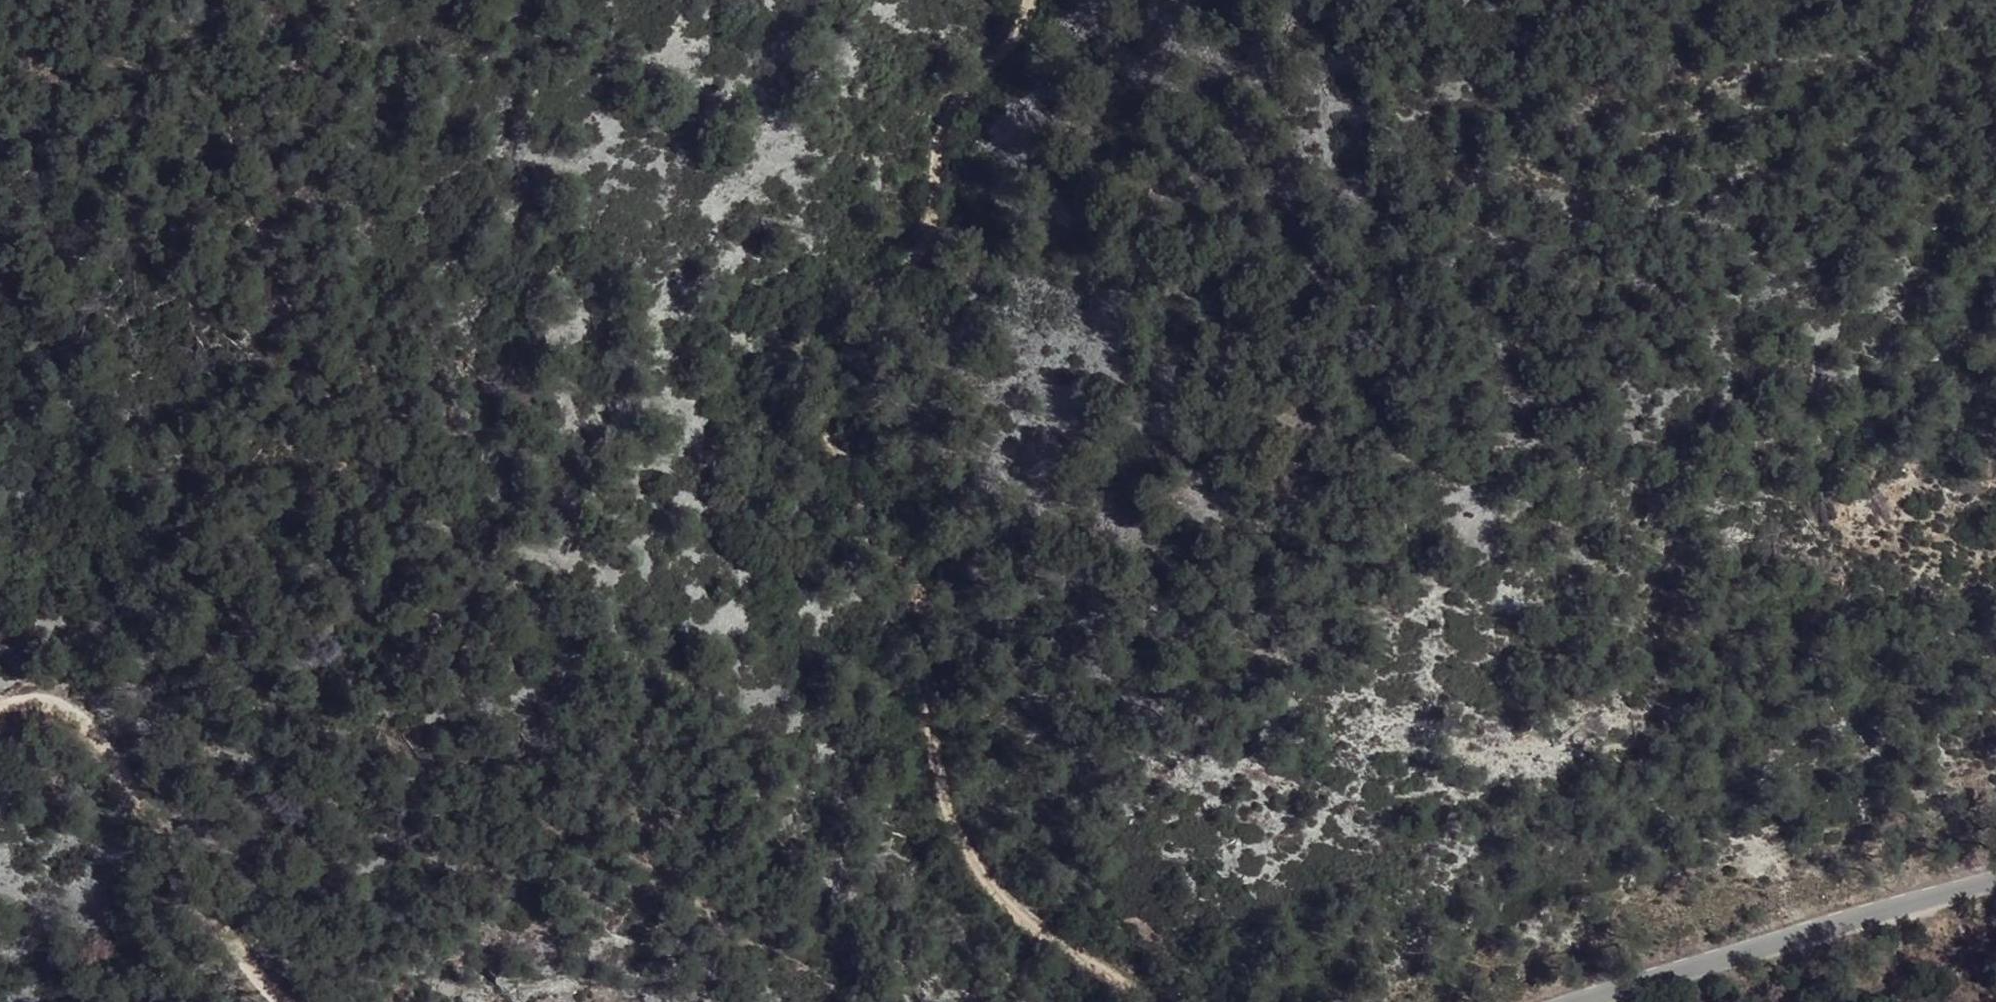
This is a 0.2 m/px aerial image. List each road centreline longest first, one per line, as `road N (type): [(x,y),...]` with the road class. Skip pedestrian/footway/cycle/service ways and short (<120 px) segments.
road 1 (track): [(0,708),(31,685),(74,683),(114,716),(199,839),(245,933),(315,1001)]
road 2 (tertiary): [(1995,862),(1545,1001)]

